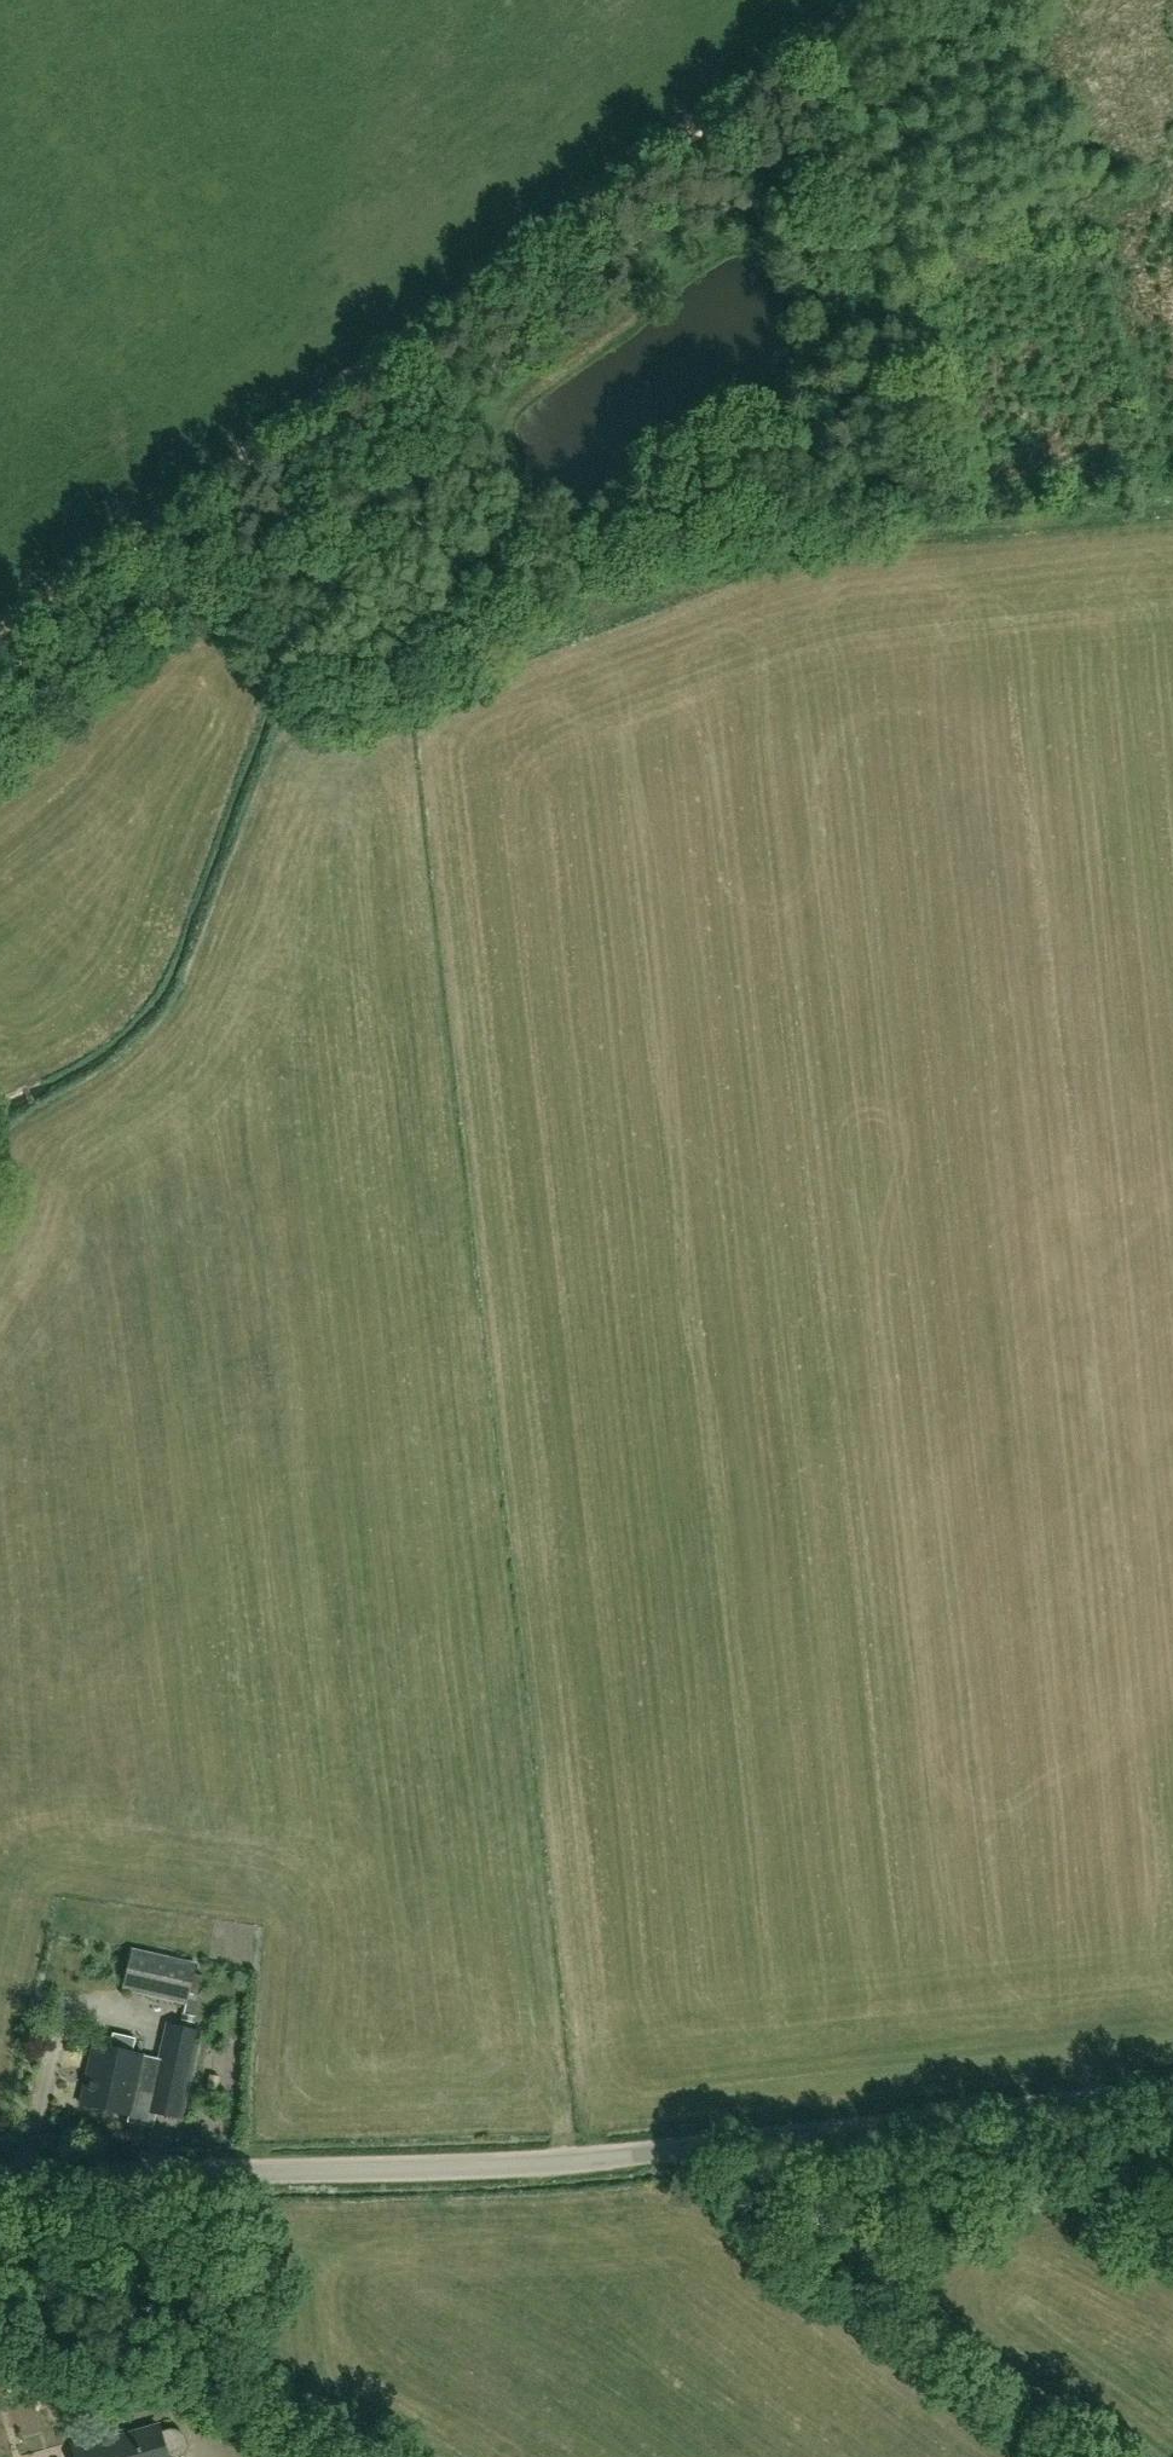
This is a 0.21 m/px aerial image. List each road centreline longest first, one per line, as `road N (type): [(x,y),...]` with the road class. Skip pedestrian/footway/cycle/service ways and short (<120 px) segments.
road 1 (track): [(0,630),(862,0)]
road 2 (unclassified): [(638,2159),(0,2186)]
road 3 (unclassified): [(638,2159),(1172,2098)]

